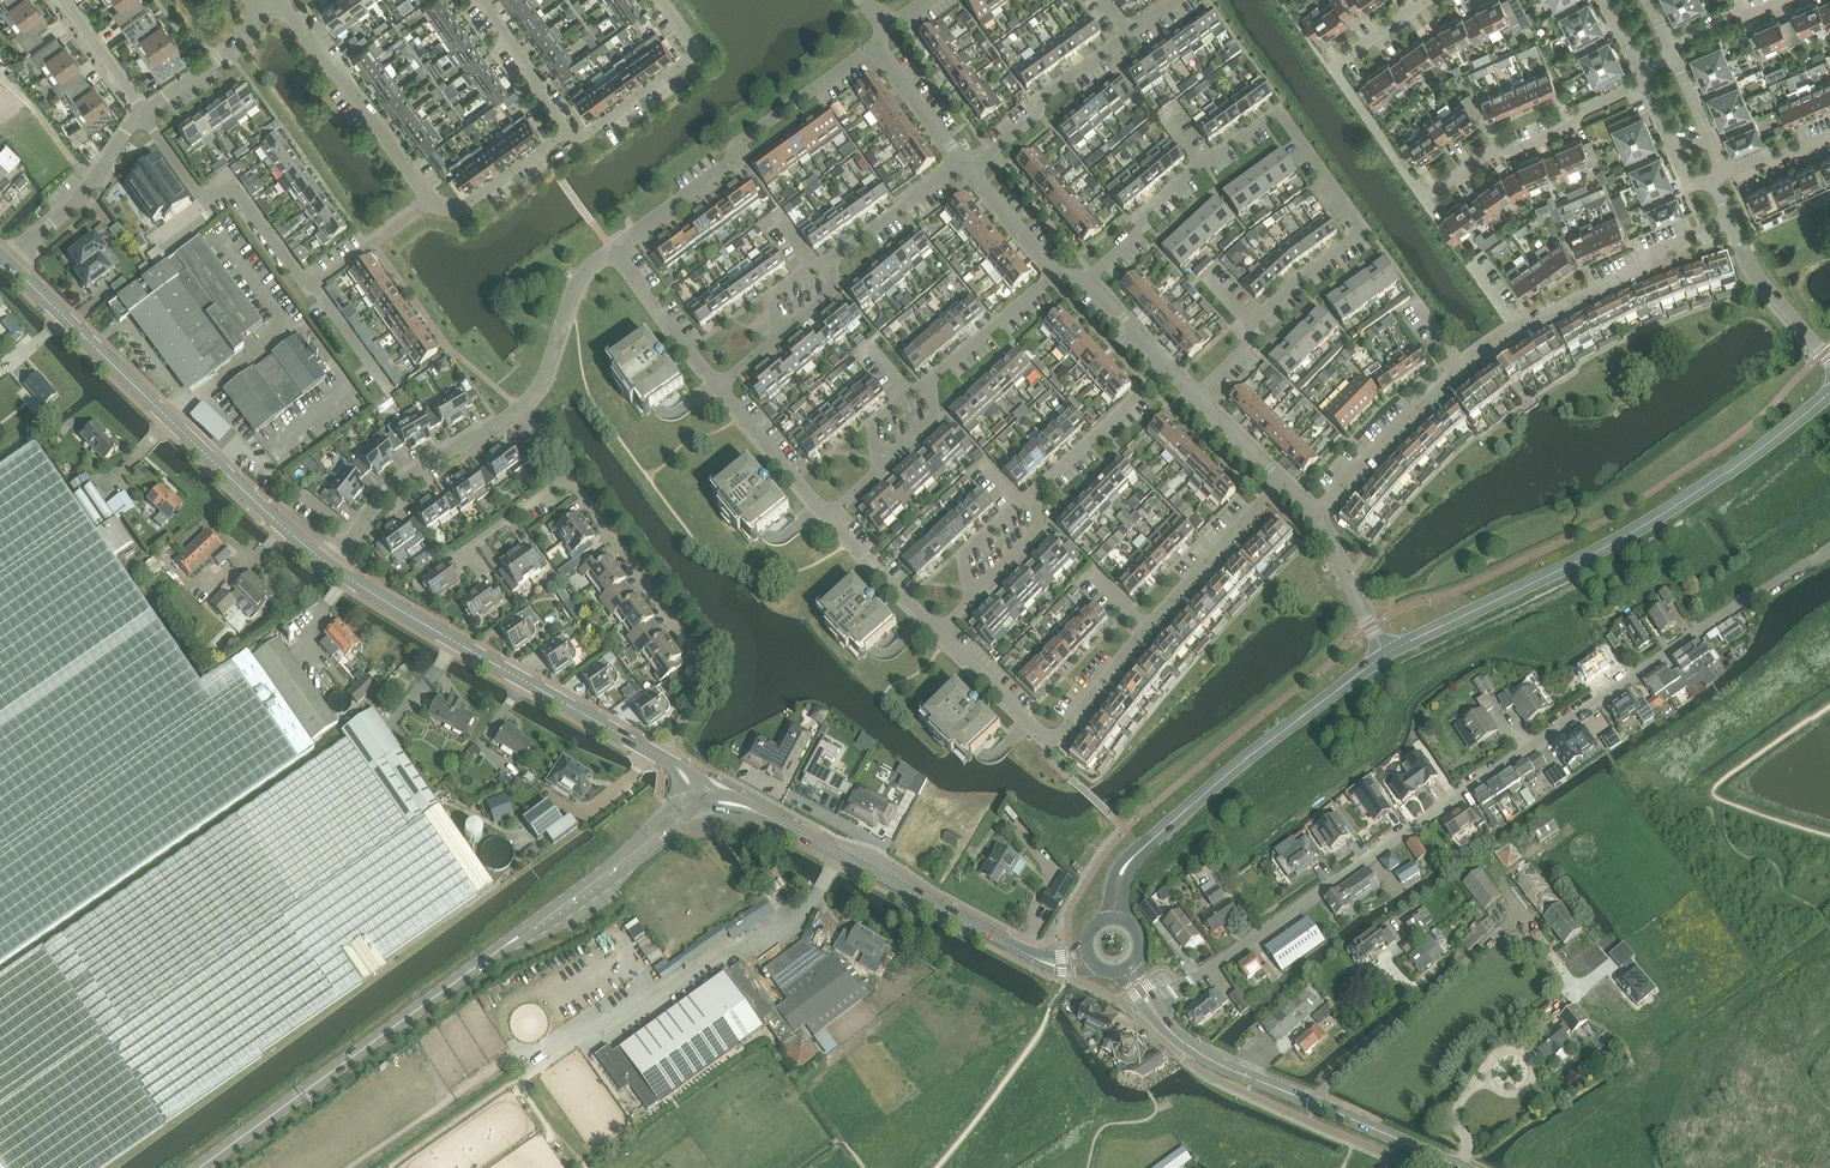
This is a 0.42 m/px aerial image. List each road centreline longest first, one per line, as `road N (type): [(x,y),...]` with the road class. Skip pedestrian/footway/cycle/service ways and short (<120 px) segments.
road 1 (residential): [(1153,1008),(1747,601)]
road 2 (residential): [(1314,517),(1462,366),(1516,328),(1643,267),(1666,245),(1731,220)]
road 3 (secondary): [(1389,656),(1638,532),(1829,396)]
road 4 (tertiary): [(333,569),(5,264)]
road 5 (residential): [(1092,282),(1144,233),(1150,211),(1281,111),(1368,232)]
road 6 (secondary): [(513,941),(200,1167)]
road 7 (tertiary): [(661,757),(333,569)]
road 8 (secondary): [(700,806),(720,802),(758,811),(1034,958)]
road 9 (residential): [(1047,736),(1062,733),(1146,628),(1281,483)]
road 10 (secondary): [(1153,1008),(1181,1040),(1233,1071),(1458,1167)]
road 11 (residential): [(661,757),(713,679),(567,475)]
road 12 (residential): [(614,249),(728,165),(746,139),(877,46)]
road 13 (secondary): [(1144,848),(1389,656)]
road 14 (residential): [(1428,200),(1334,67),(1437,0)]
road 15 (residential): [(975,169),(1039,120),(1048,100),(1183,0)]
road 16 (residential): [(311,288),(234,188),(207,197),(196,192),(143,114)]
road 17 (residential): [(1428,200),(1503,146),(1518,151),(1579,125),(1585,112),(1649,82)]
road 18 (residential): [(430,202),(279,0)]
road 19 (residential): [(333,569),(394,490),(522,411)]
road 20 (residential): [(1196,396),(1257,340),(1253,326),(1368,232)]
road 21 (secondary): [(700,806),(670,809),(513,941)]
road 22 (secondary): [(513,941),(574,908),(700,806)]
road 23 (residential): [(565,131),(582,134),(697,49),(664,0)]
road 24 (residential): [(5,264),(74,206),(143,114)]
road 25 (residential): [(522,411),(540,389),(582,273),(614,249)]
road 26 (residential): [(1034,491),(1170,364)]
road 27 (residential): [(1829,361),(1766,287),(1731,220)]
road 28 (residential): [(829,517),(718,385)]
road 29 (residential): [(718,385),(614,249)]
road 30 (residential): [(832,261),(965,158)]
road 31 (residential): [(931,378),(1061,274)]
road 32 (residential): [(430,202),(460,210),(565,131)]
road 33 (residential): [(940,631),(829,517)]
road 34 (residential): [(1389,656),(1314,517)]
road 35 (residential): [(565,131),(483,0)]
road 36 (residential): [(143,114),(228,52),(259,14)]
road 37 (residential): [(477,571),(463,552),(567,475)]
road 38 (residential): [(1047,736),(940,631)]
road 39 (residential): [(1712,183),(1720,160),(1672,44)]
road 40 (residential): [(311,288),(430,202)]
road 41 (residential): [(965,158),(877,46)]
road 42 (residential): [(970,601),(963,558),(1034,491)]
road 43 (residential): [(143,114),(63,0)]
road 44 (residential): [(970,601),(1038,532),(1034,491)]
road 45 (residential): [(1061,274),(975,169)]
road 46 (residential): [(1712,183),(1764,156),(1781,160),(1829,139)]
road 47 (residential): [(1672,44),(1733,15),(1792,0)]
road 48 (residential): [(388,389),(311,288)]
road 49 (residential): [(1649,82),(1686,173),(1712,183)]
road 50 (residential): [(1281,483),(1196,396)]

